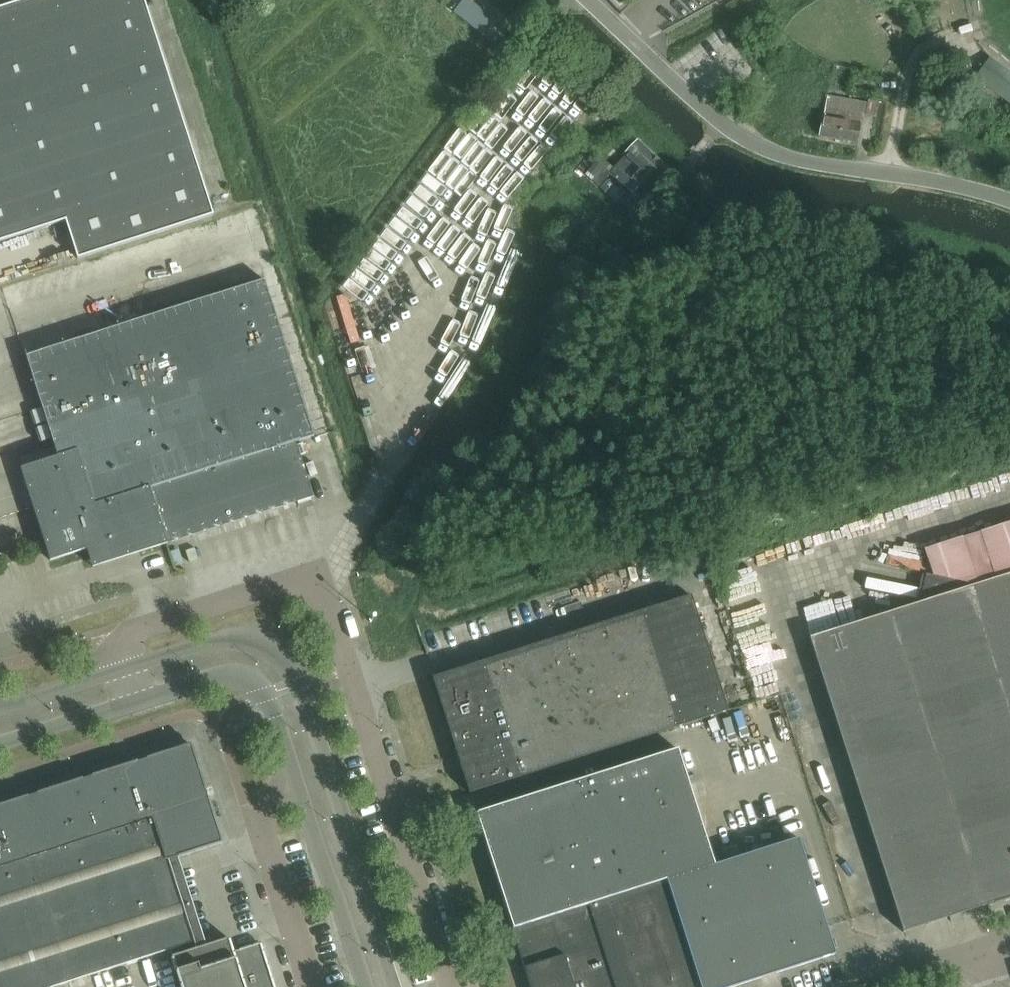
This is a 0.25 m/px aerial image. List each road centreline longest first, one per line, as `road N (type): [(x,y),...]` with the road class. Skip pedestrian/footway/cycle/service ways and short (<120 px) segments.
road 1 (unclassified): [(450,986),(320,581),(303,577),(120,633),(120,672)]
road 2 (secondary): [(395,986),(304,699),(281,655),(236,640),(120,672)]
road 3 (unclassified): [(1009,199),(794,155),(720,121),(589,0)]
road 4 (unclassified): [(292,767),(260,827),(310,986)]
road 5 (secondary): [(292,767),(366,986)]
road 6 (secondary): [(132,704),(210,678),(240,677),(265,695),(292,767)]
road 7 (secondary): [(0,745),(132,704)]
road 8 (secondary): [(120,672),(0,711)]

